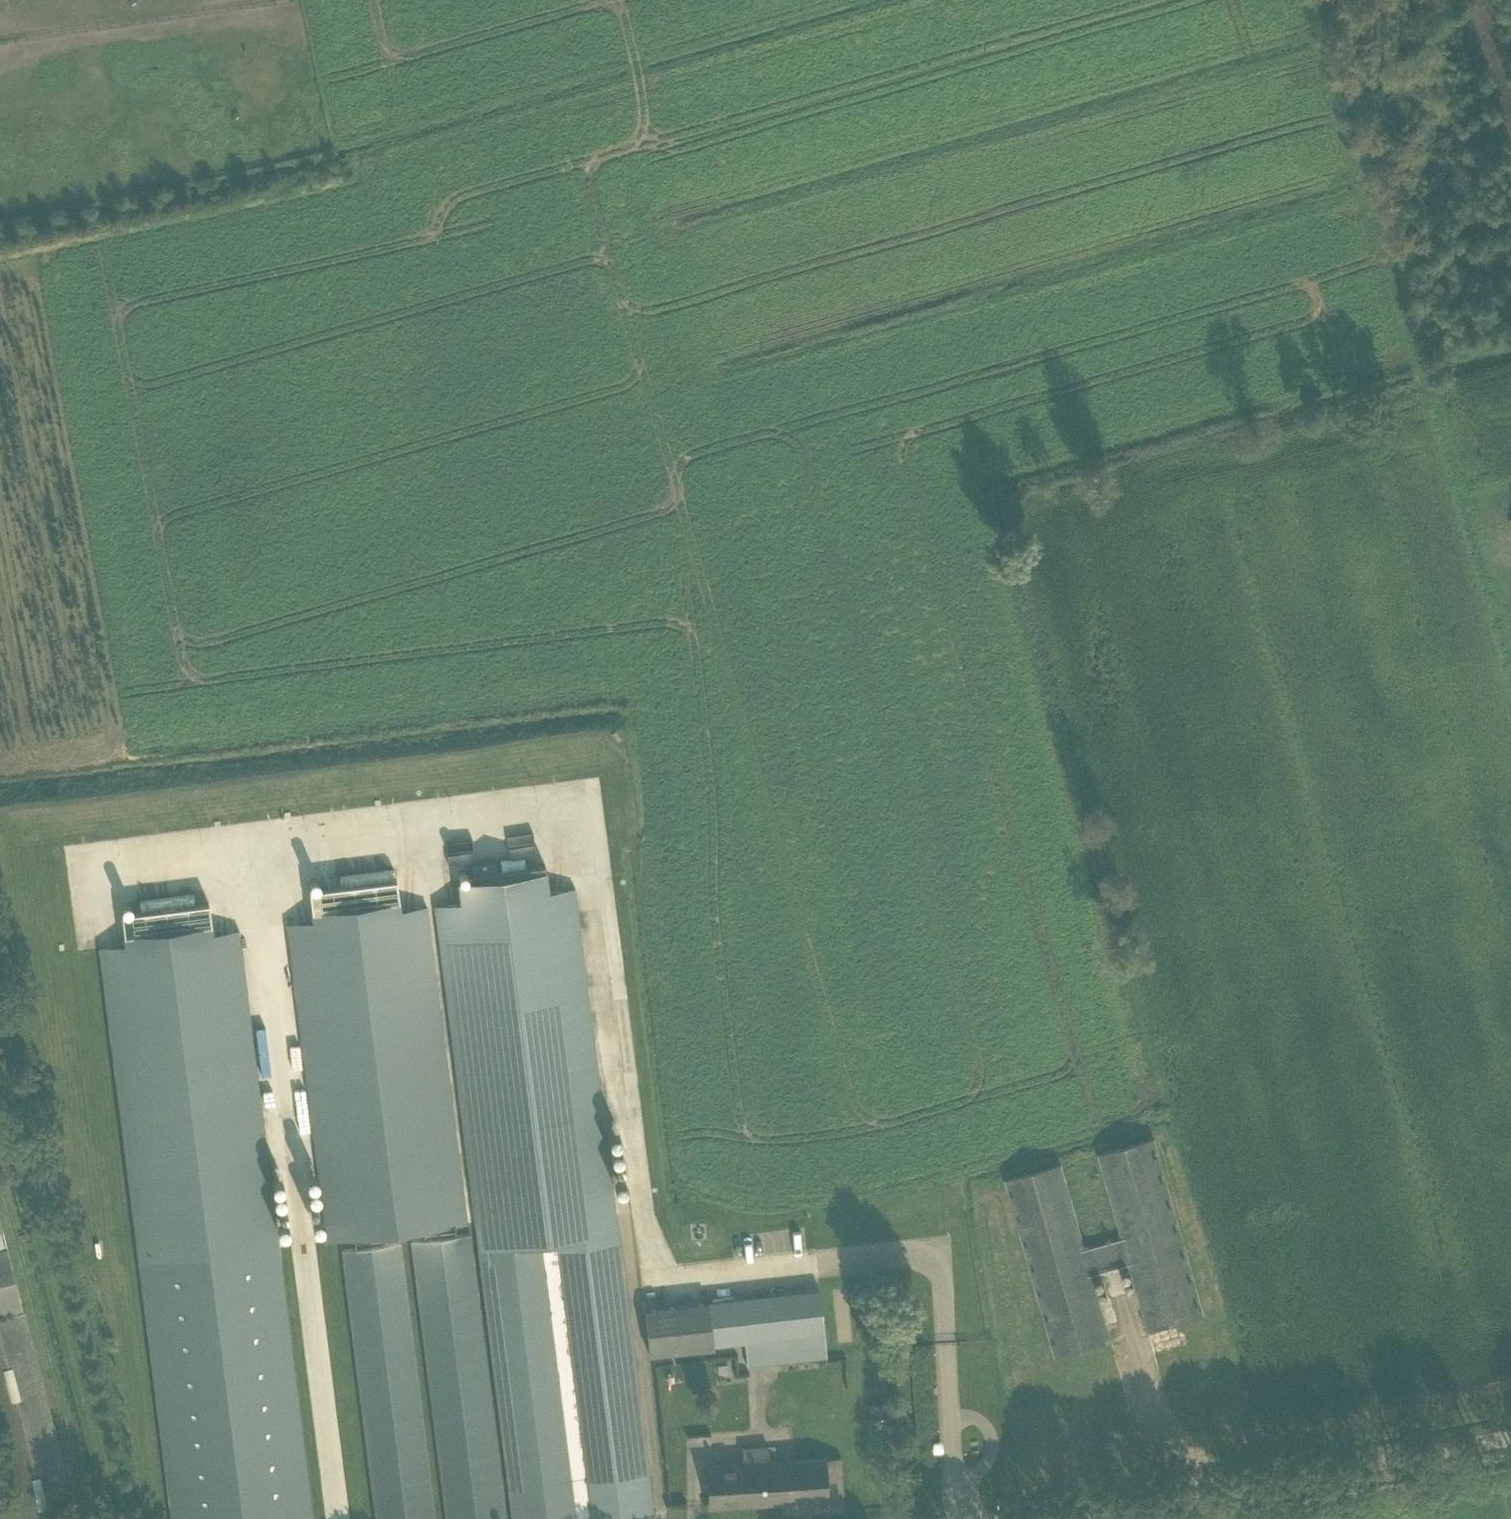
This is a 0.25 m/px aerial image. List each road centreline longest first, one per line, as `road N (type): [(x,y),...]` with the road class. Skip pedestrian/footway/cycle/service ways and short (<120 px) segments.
road 1 (track): [(0,1065),(120,1518)]
road 2 (unclassified): [(1510,1438),(1074,1518)]

